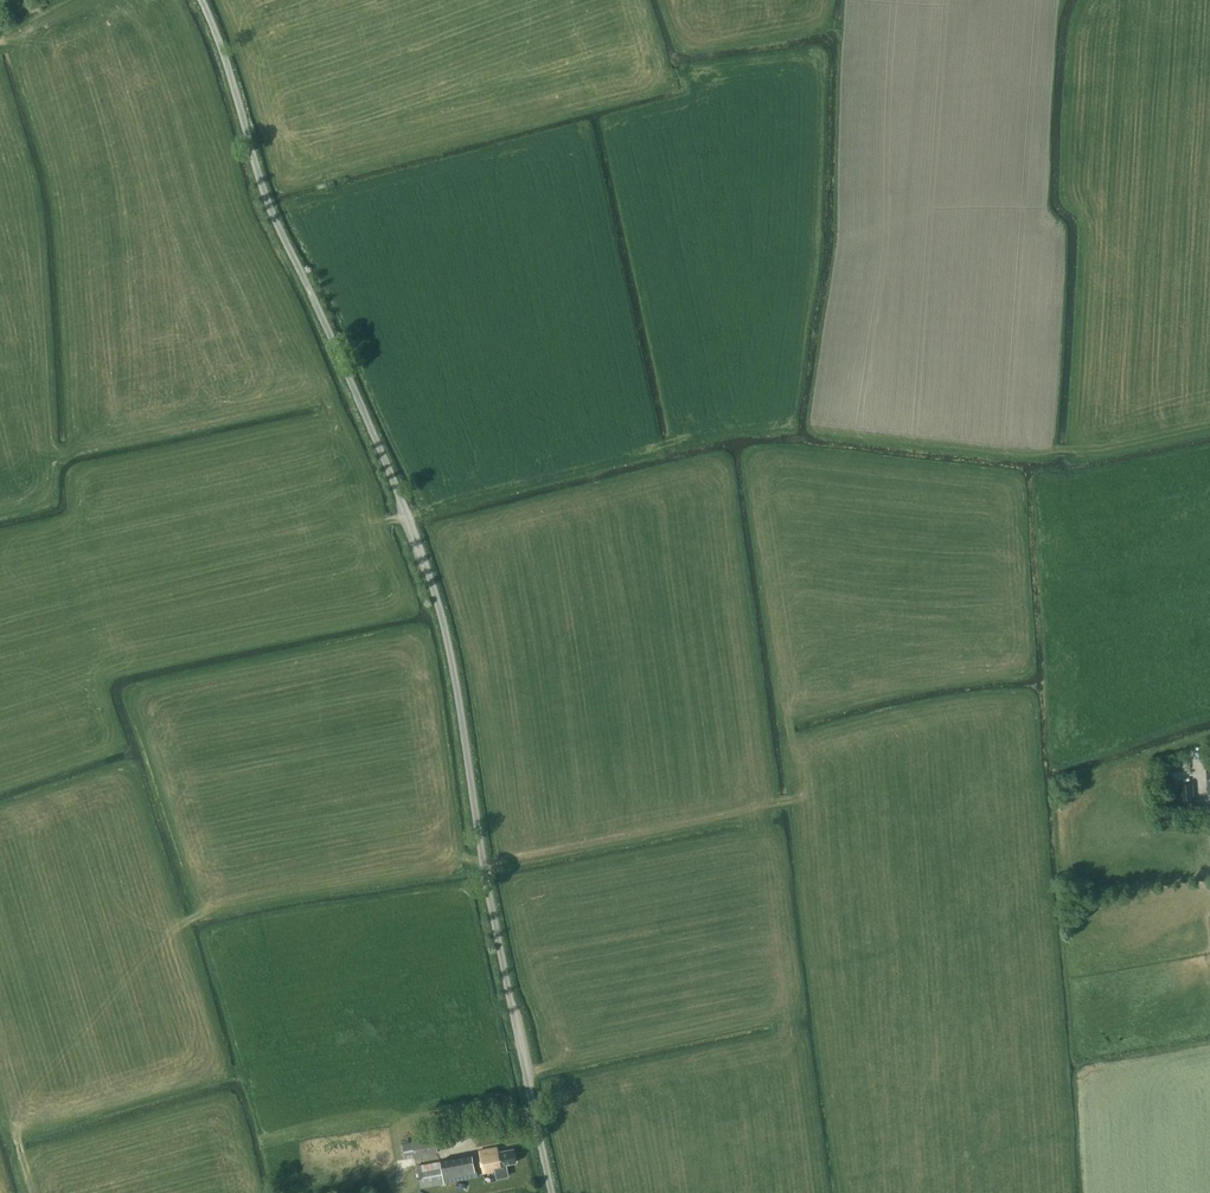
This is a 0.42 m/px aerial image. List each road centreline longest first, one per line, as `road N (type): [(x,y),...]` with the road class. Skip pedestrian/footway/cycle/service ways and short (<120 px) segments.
road 1 (unclassified): [(552,1192),(443,621),(399,496),(268,204),(201,0)]

